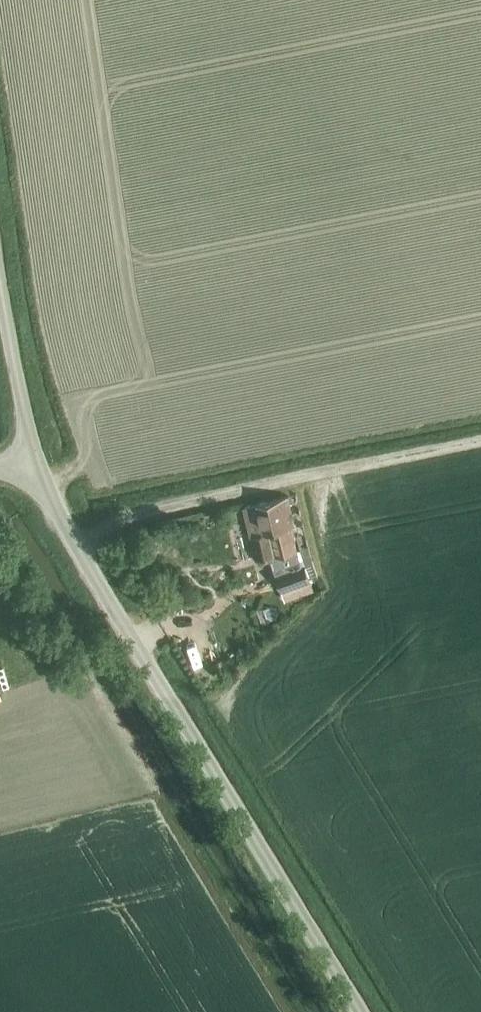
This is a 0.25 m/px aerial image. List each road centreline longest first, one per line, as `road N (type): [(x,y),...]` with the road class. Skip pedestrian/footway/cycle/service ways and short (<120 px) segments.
road 1 (unclassified): [(356,1011),(256,854),(30,457)]
road 2 (unclassified): [(30,457),(0,287)]

